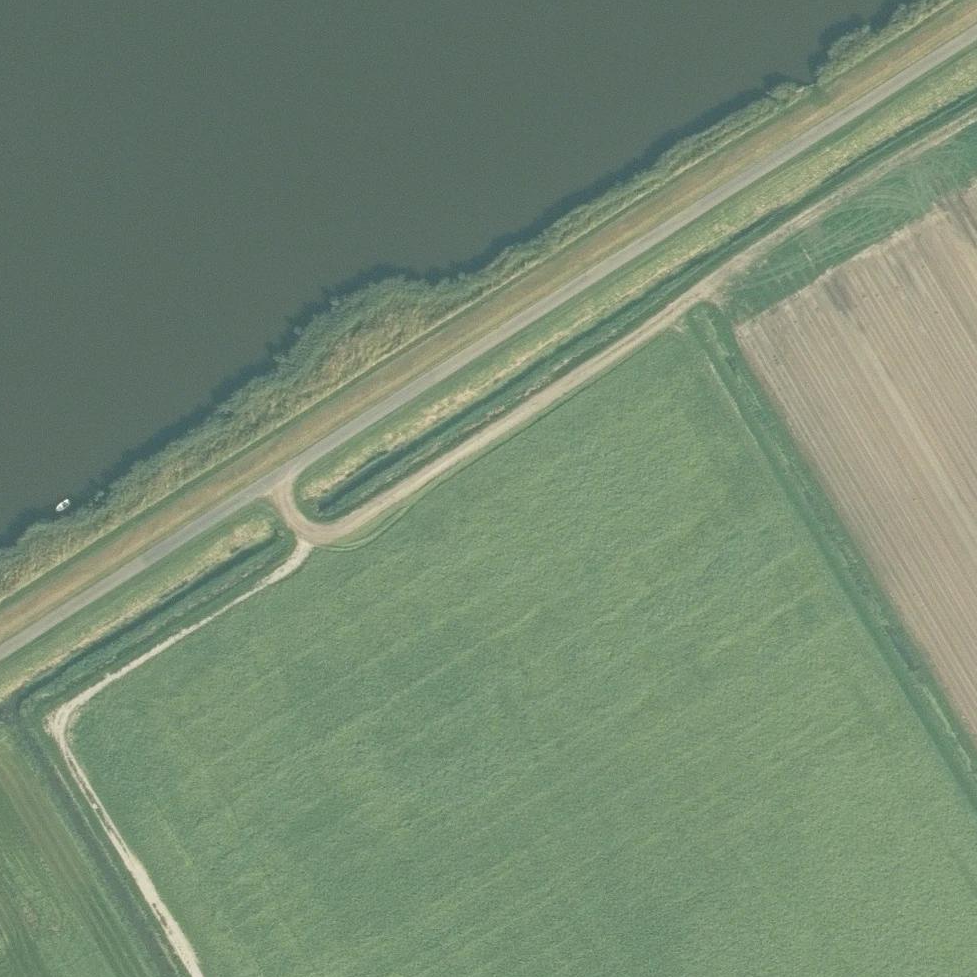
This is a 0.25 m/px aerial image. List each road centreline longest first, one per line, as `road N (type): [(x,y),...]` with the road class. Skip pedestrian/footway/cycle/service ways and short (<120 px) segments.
road 1 (unclassified): [(0,653),(976,31)]

